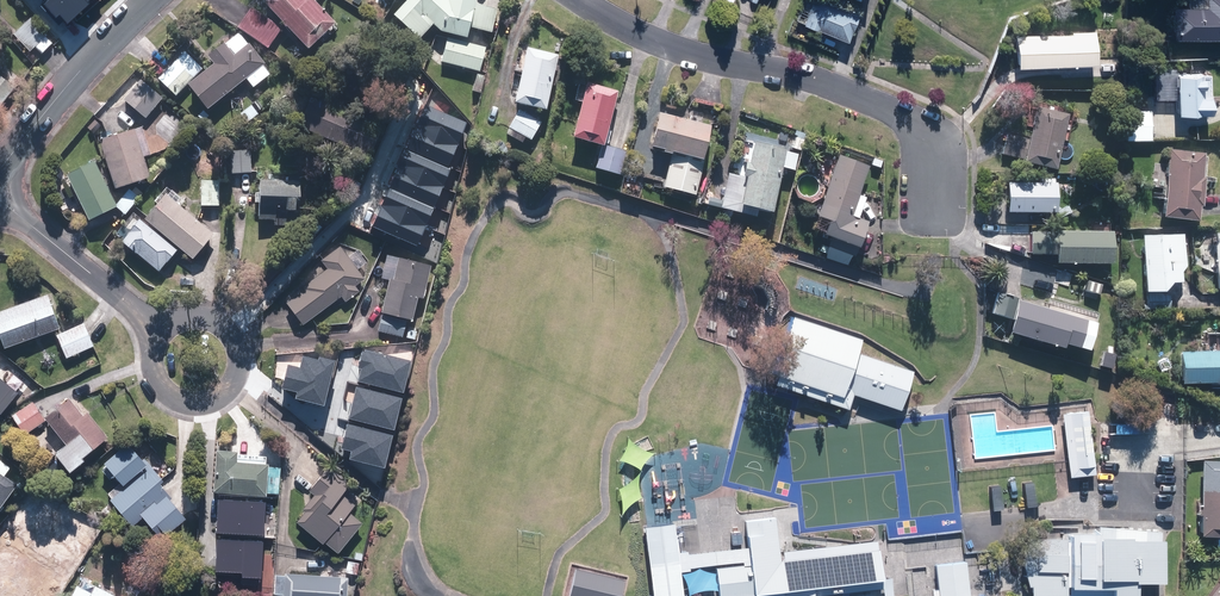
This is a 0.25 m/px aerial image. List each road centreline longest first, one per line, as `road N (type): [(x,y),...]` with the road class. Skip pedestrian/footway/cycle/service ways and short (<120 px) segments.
road 1 (residential): [(586,0),(658,44),(790,73),(922,124),(934,141),(933,223)]
road 2 (residential): [(154,330),(183,311),(218,314),(242,339),(246,356),(237,389),(208,409),(174,406),(149,381),(147,346)]
road 3 (residential): [(157,0),(80,72),(0,169)]
road 4 (residential): [(0,199),(154,330)]

